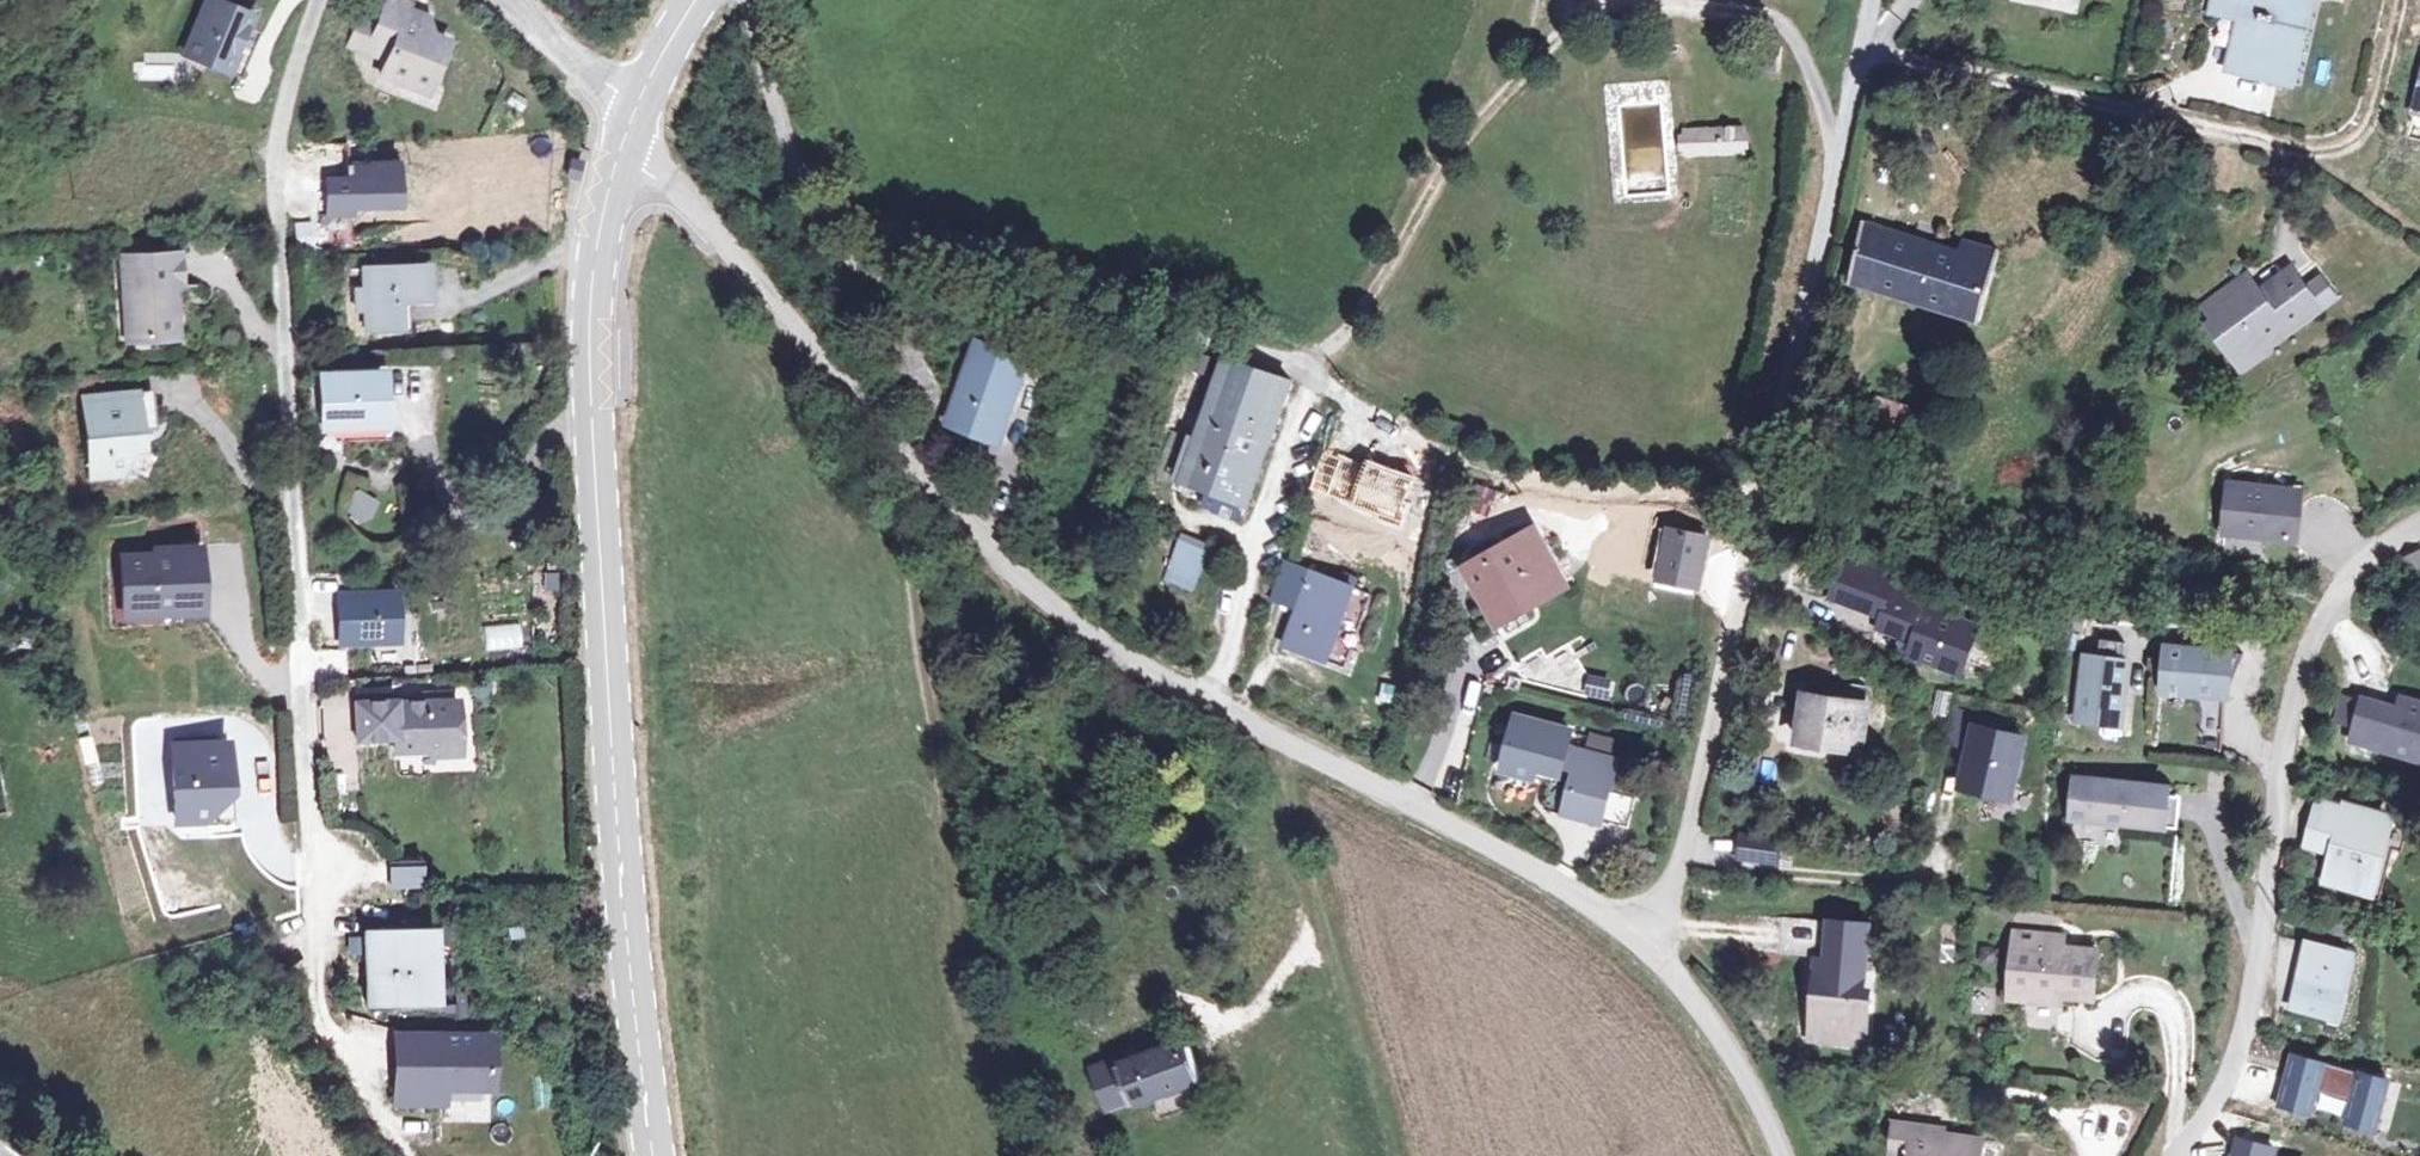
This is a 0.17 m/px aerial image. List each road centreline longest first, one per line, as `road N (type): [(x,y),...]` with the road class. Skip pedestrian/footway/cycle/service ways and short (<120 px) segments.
road 1 (residential): [(1636,930),(1549,874),(1200,698),(1079,625),(1008,566),(698,209),(623,145)]
road 2 (residential): [(406,1143),(328,1022),(321,968),(323,870),(278,159),(283,104),(320,0)]
road 3 (secondary): [(654,1155),(618,844),(595,411),(595,252),(623,145)]
road 4 (residential): [(1863,41),(1677,888),(1636,930)]
road 5 (unclassified): [(750,0),(810,197),(845,247),(936,281),(1243,333),(1323,377)]
road 6 (residential): [(2419,523),(2362,562),(2308,645),(2287,725),(2252,1001),(2223,1087),(2178,1155)]
road 7 (residential): [(2388,0),(2361,120),(2340,142),(1863,41)]
road 8 (residential): [(1783,1155),(1705,1018),(1636,930)]
road 9 (residential): [(530,14),(634,113)]
road 10 (secondary): [(634,113),(693,0)]

